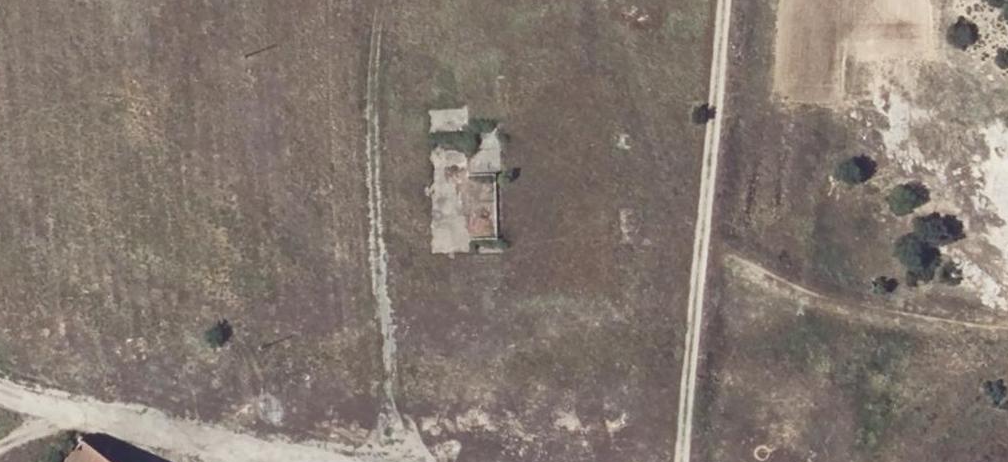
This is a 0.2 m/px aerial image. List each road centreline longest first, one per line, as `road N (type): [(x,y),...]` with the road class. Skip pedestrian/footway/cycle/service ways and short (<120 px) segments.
road 1 (track): [(725,0),(678,461)]
road 2 (track): [(0,451),(73,411),(145,414)]
road 3 (residential): [(289,461),(145,414)]
road 4 (track): [(0,386),(34,401),(145,414)]

